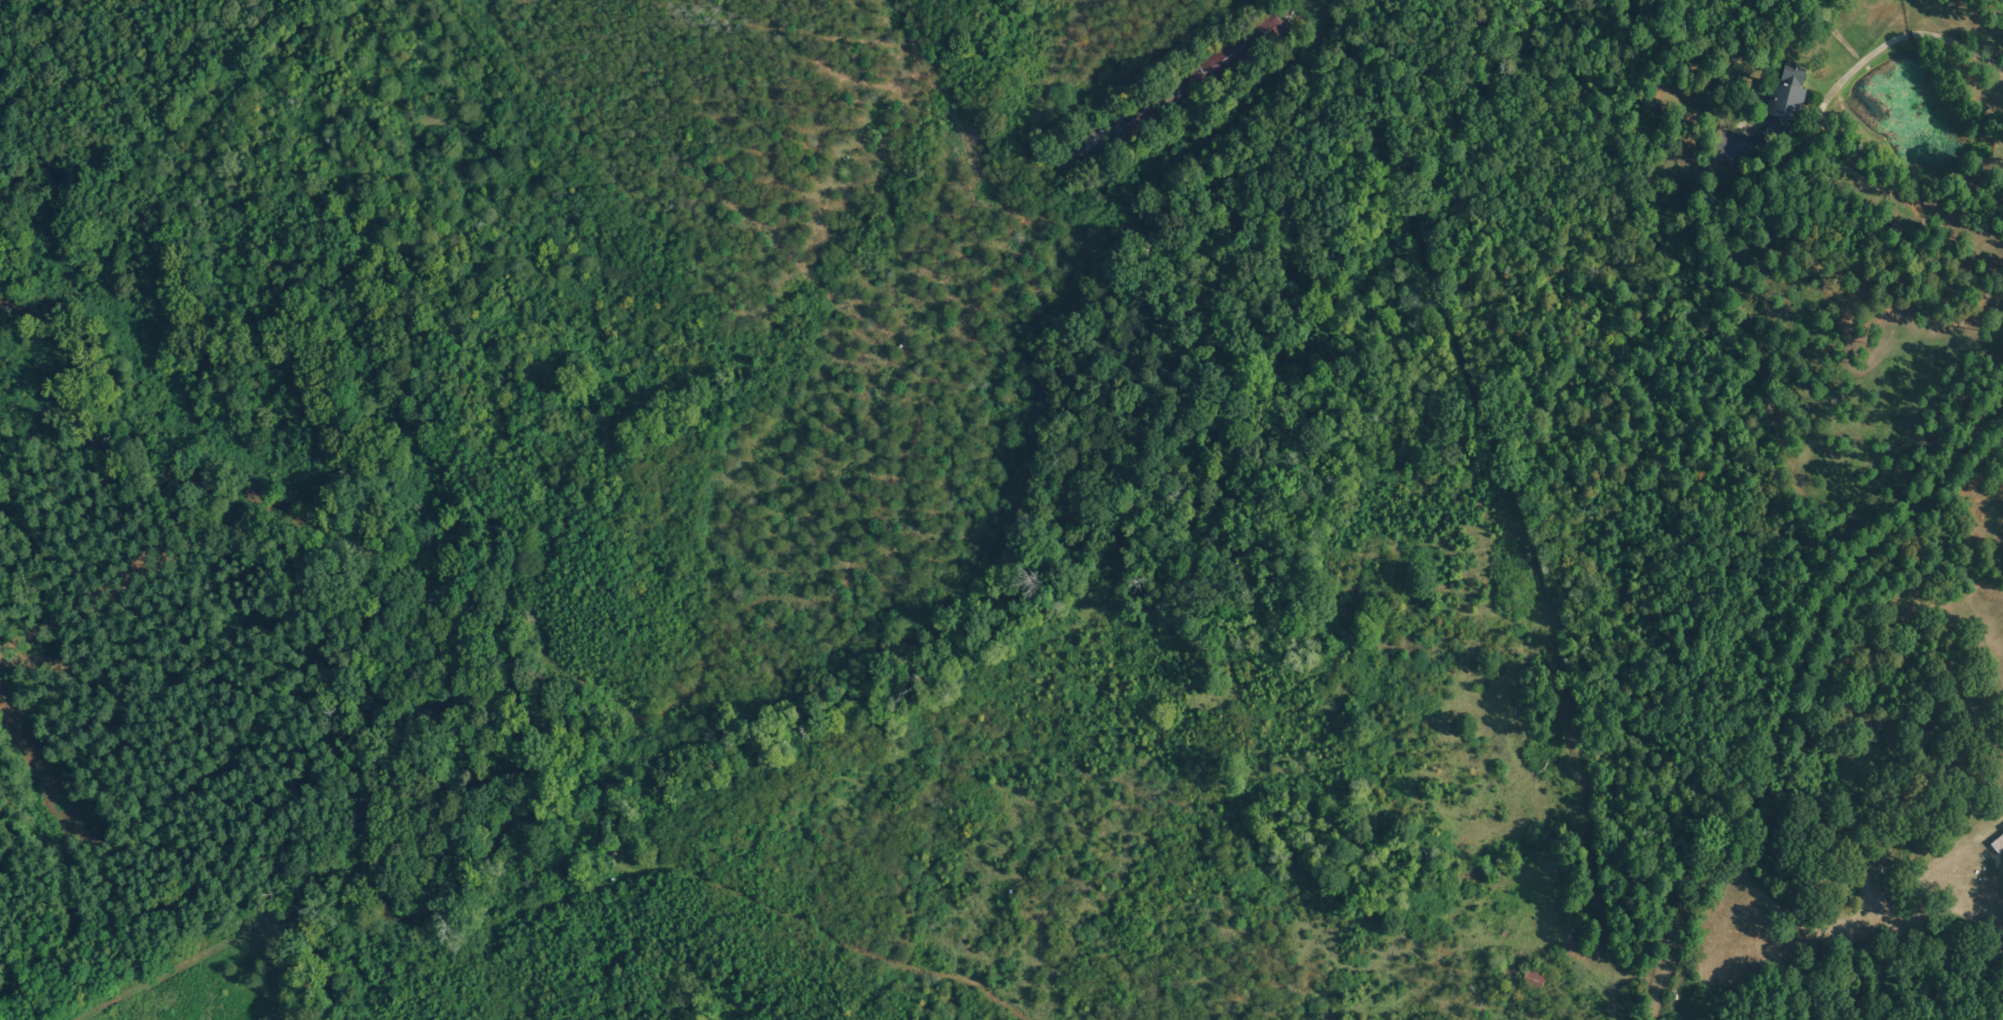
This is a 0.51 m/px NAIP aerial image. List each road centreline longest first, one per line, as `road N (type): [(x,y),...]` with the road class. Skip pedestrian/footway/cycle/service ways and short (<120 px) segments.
road 1 (residential): [(1654,1019),(1673,932),(1848,531),(1972,416),(2002,400)]

